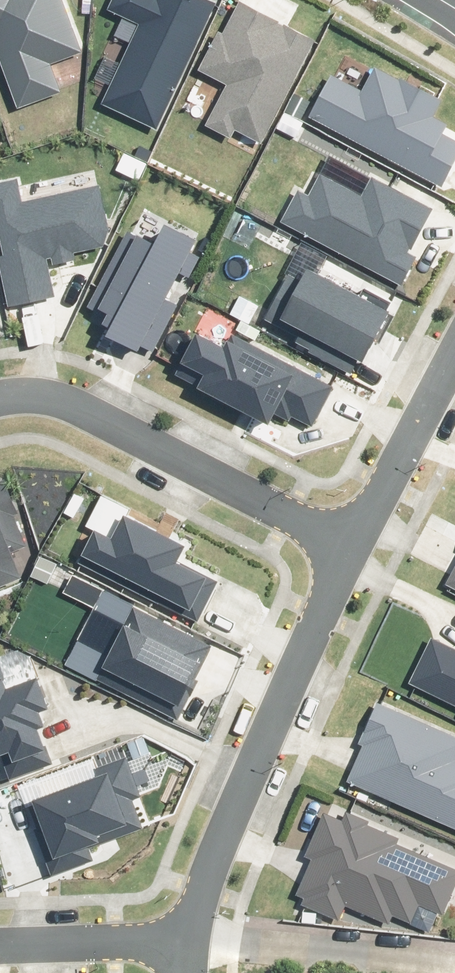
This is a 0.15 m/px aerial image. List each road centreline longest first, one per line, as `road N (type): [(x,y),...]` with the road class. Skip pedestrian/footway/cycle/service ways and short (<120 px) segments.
road 1 (residential): [(186,917),(211,833),(353,549)]
road 2 (residential): [(353,549),(65,415),(0,405)]
road 3 (residential): [(186,917),(454,948)]
road 4 (residential): [(353,549),(454,352)]
road 5 (residential): [(0,957),(184,956)]

